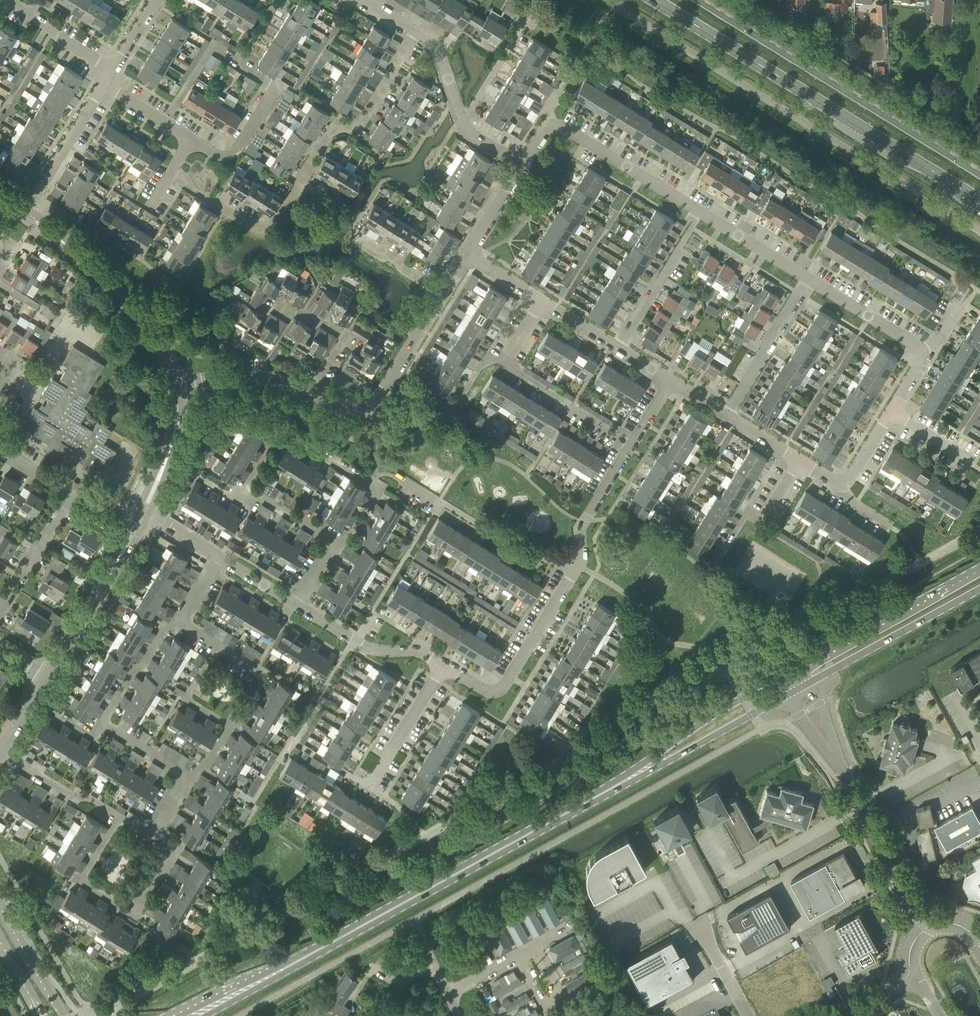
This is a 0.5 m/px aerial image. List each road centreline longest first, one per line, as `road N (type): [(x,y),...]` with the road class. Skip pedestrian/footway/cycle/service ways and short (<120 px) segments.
road 1 (primary): [(279,970),(624,781)]
road 2 (primary): [(654,0),(979,203)]
road 3 (primary): [(979,175),(697,0)]
road 4 (residential): [(335,542),(350,538),(379,489),(279,432),(245,488)]
road 5 (residential): [(278,0),(238,63),(275,88),(238,148),(219,155),(190,139)]
road 6 (residential): [(118,817),(85,875),(134,913),(172,848),(152,836)]
road 7 (residential): [(630,446),(501,364),(538,302)]
road 8 (residential): [(0,600),(73,489),(0,445)]
road 9 (primary): [(979,571),(788,675)]
road 10 (tertiary): [(174,381),(139,313),(34,220)]
road 11 (residential): [(576,568),(499,690),(442,665)]
road 12 (residential): [(576,568),(503,542),(393,475)]
road 13 (primary): [(805,685),(979,590)]
road 14 (residential): [(416,31),(362,123),(331,132),(300,181)]
road 15 (primary): [(788,675),(705,721),(624,781)]
road 16 (residential): [(310,394),(335,403),(374,400),(441,292)]
road 17 (primary): [(624,781),(788,694)]
road 18 (residential): [(300,181),(277,221),(256,228),(168,176)]
road 19 (residential): [(699,210),(552,127)]
road 20 (residential): [(443,994),(516,955),(533,955),(555,983),(549,1015)]
road 21 (residential): [(442,665),(410,650),(367,649),(296,605)]
road 22 (residential): [(728,417),(808,279)]
road 23 (residential): [(616,346),(699,210)]
road 24 (residential): [(310,394),(345,340),(274,302),(266,313)]
road 25 (residential): [(34,220),(36,197),(105,86)]
road 26 (unclassified): [(925,920),(851,786)]
road 27 (tertiary): [(45,679),(121,552)]
road 28 (residential): [(712,568),(748,516),(769,508),(798,461)]
road 29 (residential): [(371,786),(442,665)]
road 30 (residential): [(174,381),(254,377),(310,394)]
road 31 (residential): [(926,351),(808,279)]
road 32 (residential): [(576,568),(584,522),(630,446)]
road 33 (residential): [(118,817),(0,753)]
road 34 (residential): [(178,619),(134,669),(102,725)]
road 35 (residential): [(462,122),(531,11)]
road 36 (tertiary): [(65,1015),(0,903)]
road 37 (residential): [(808,279),(699,210)]

